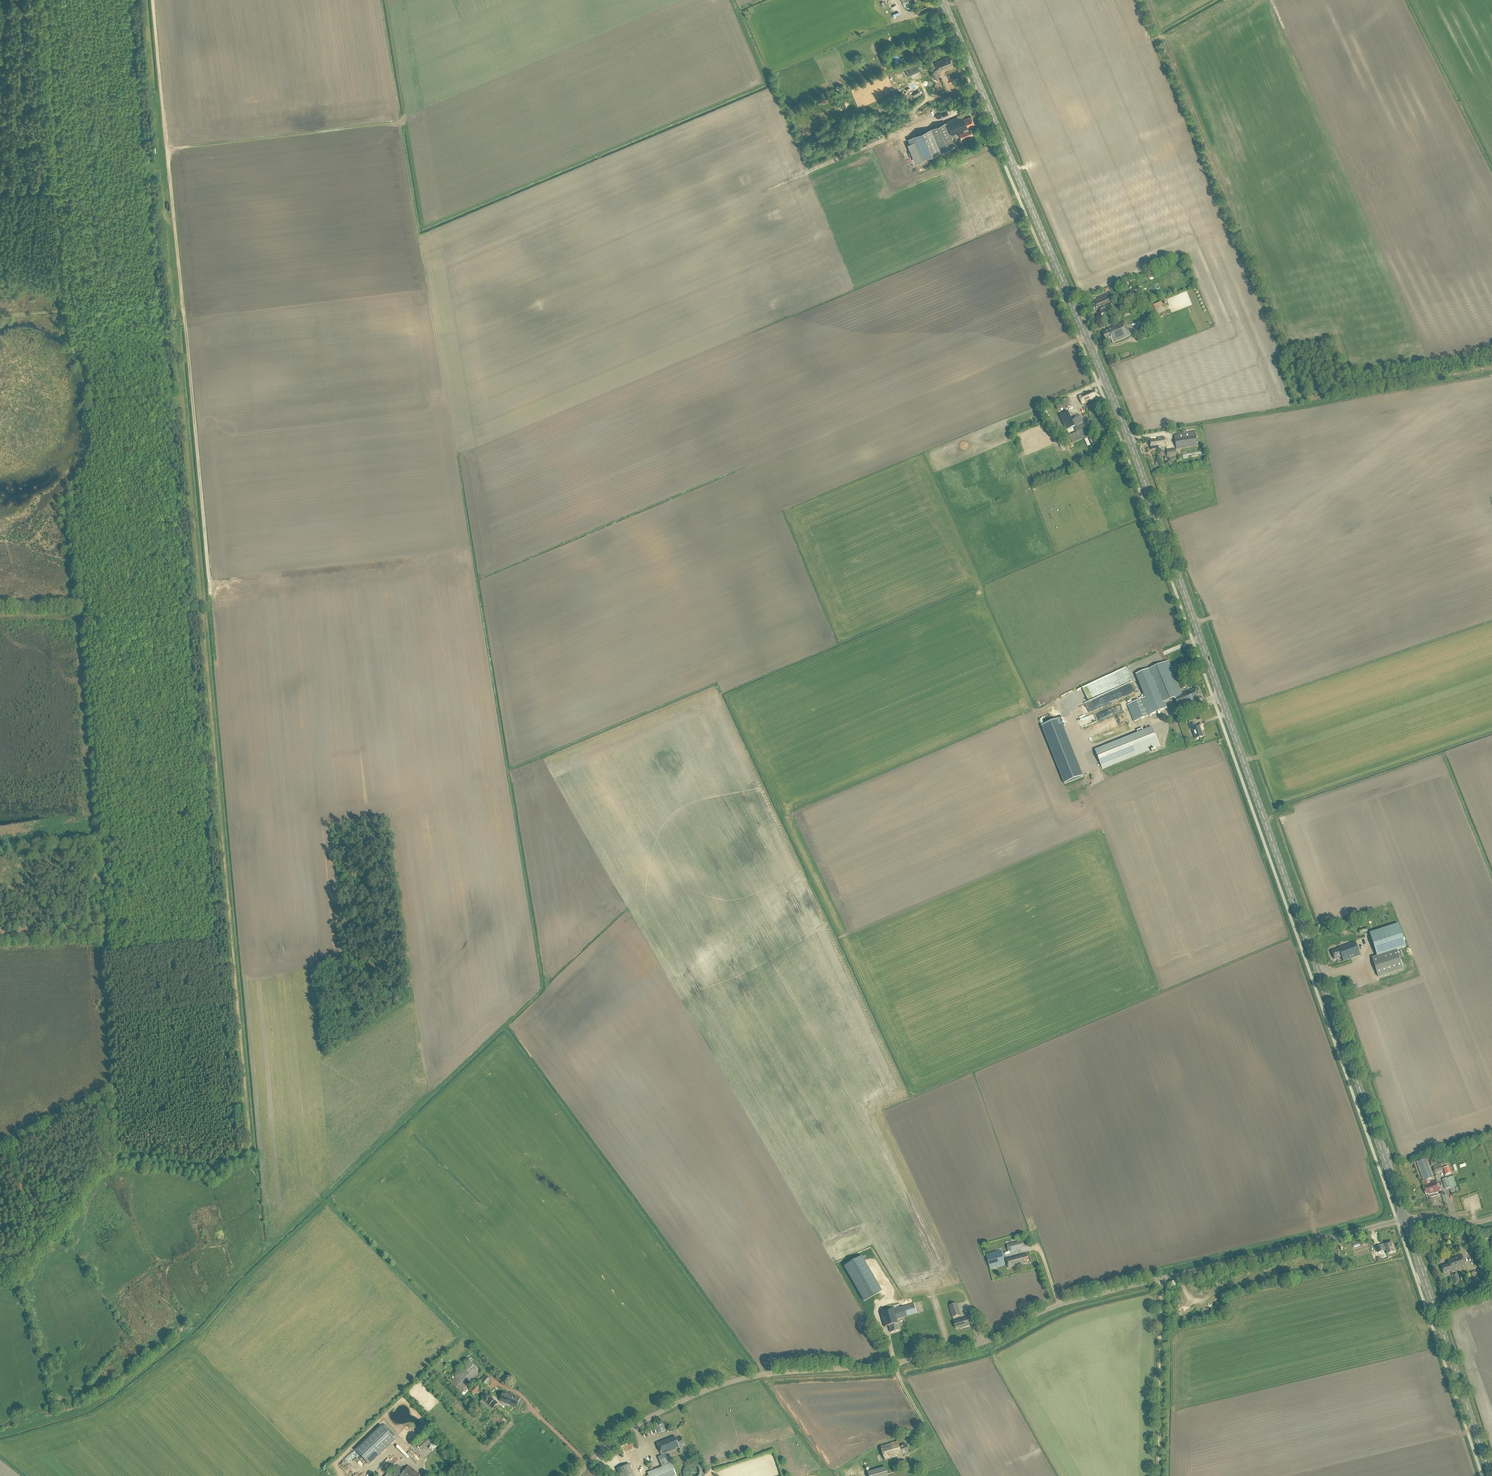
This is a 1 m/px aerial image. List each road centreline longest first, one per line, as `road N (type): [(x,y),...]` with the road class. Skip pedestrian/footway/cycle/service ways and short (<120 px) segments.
road 1 (primary): [(1405,1220),(1126,433),(943,0)]
road 2 (track): [(63,311),(65,335),(97,401),(183,399),(250,1140),(245,1151),(208,1168),(111,1160),(82,1183),(29,1256),(0,1268)]
road 3 (tertiary): [(578,1475),(617,1437),(720,1385),(967,1348),(1059,1304),(1405,1220)]
road 4 (track): [(153,0),(211,581),(235,580)]
road 5 (track): [(764,1374),(506,1023)]
road 6 (track): [(45,0),(63,311),(0,314)]
road 7 (primary): [(1491,1475),(1405,1220)]
road 8 (track): [(1160,1475),(1163,1278)]
road 9 (track): [(588,1463),(480,1366),(466,1342)]
road 10 (track): [(764,1374),(830,1465),(873,1453)]

